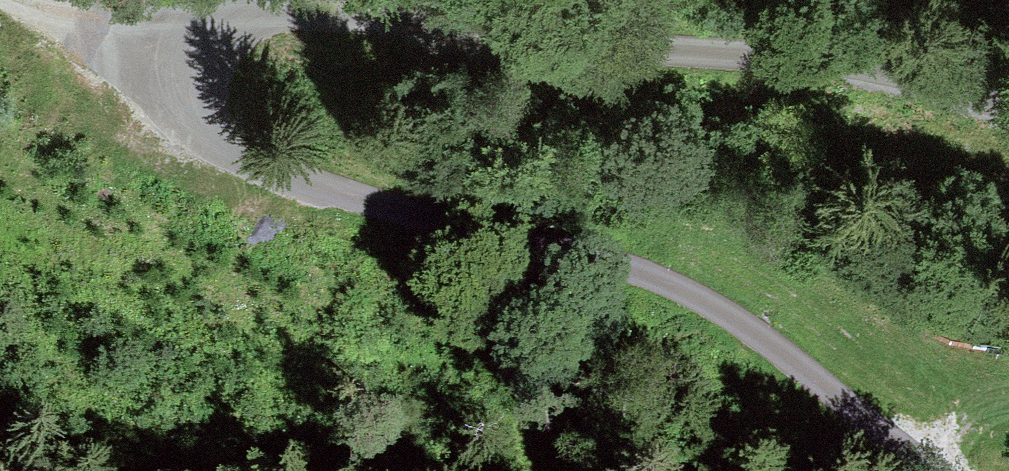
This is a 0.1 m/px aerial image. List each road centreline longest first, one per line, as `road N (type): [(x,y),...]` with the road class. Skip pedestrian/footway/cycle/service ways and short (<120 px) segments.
road 1 (unclassified): [(1008,108),(859,70),(292,15),(227,24),(208,33),(188,62),(191,99),(205,122),(254,158),(430,224),(631,272),(729,316),(935,470)]
road 2 (track): [(187,70),(0,2)]

